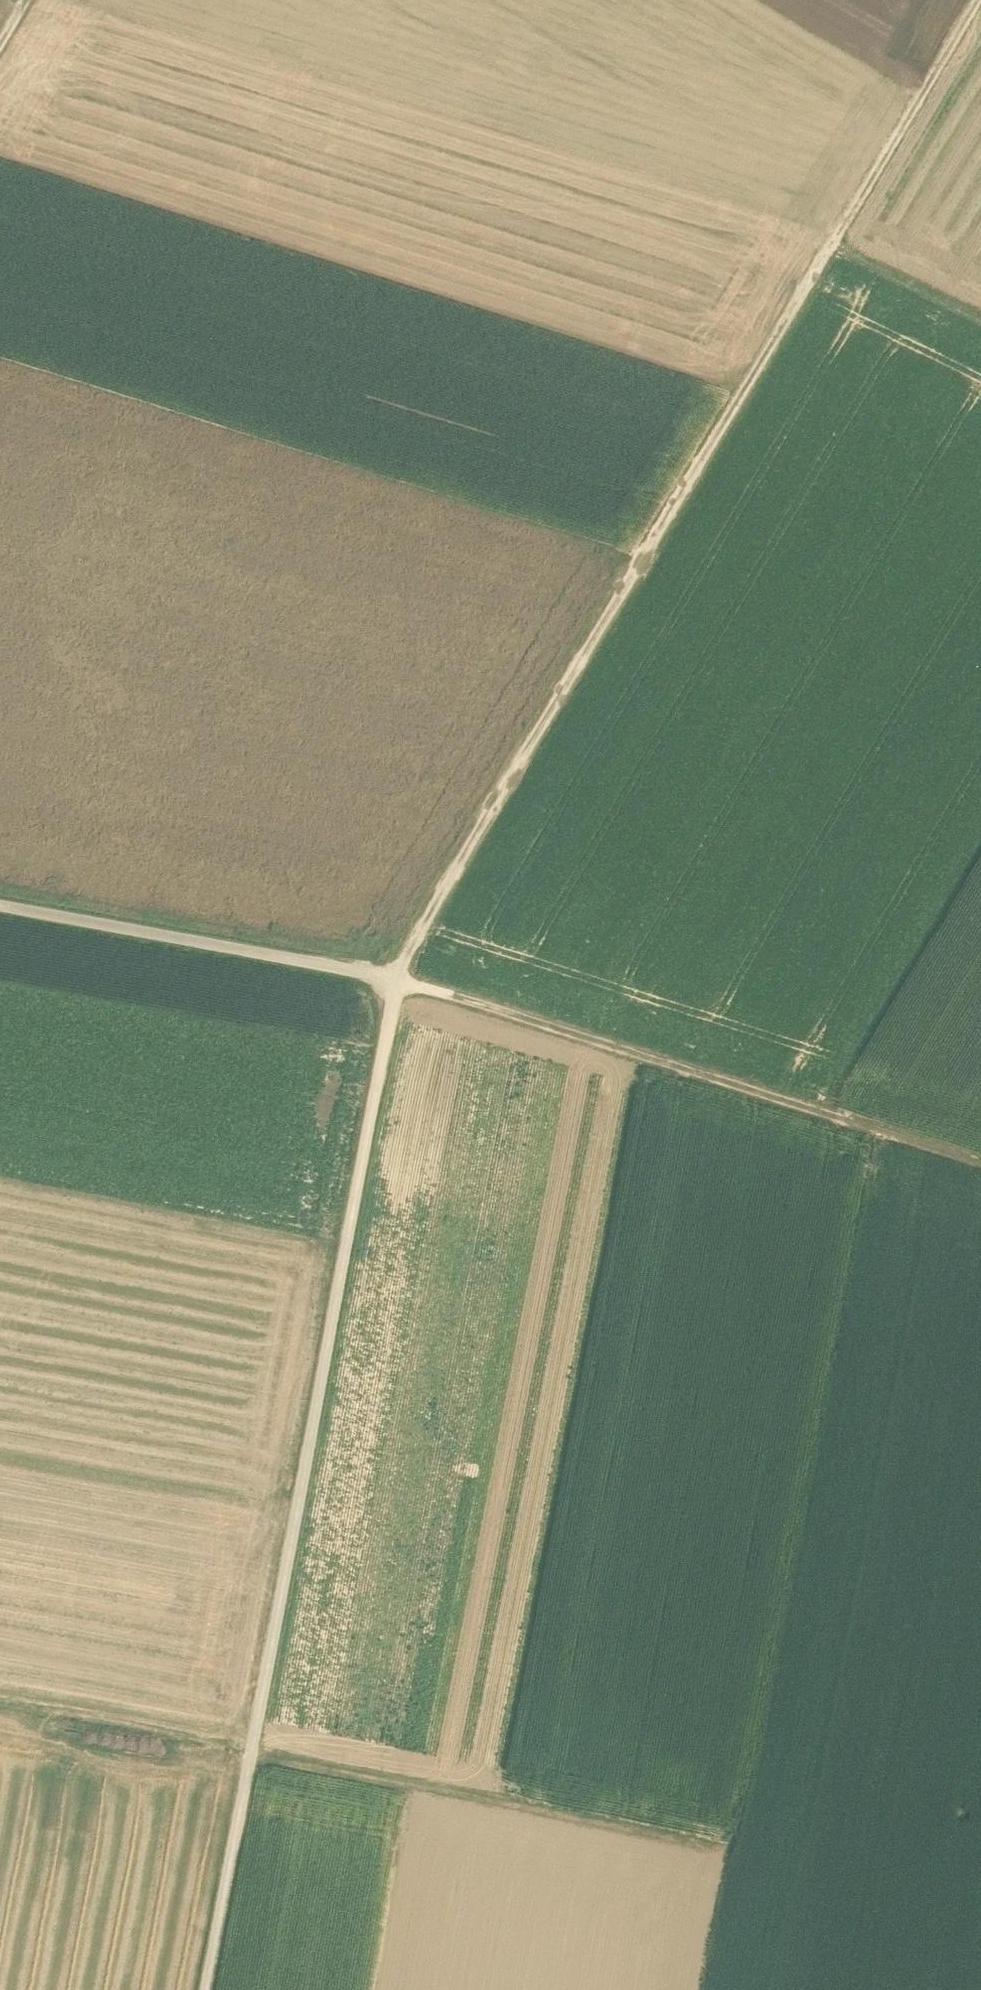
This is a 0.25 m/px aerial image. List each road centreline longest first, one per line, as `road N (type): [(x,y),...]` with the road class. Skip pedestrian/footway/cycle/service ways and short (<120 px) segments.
road 1 (track): [(394,978),(838,259),(980,8)]
road 2 (track): [(207,1989),(394,978)]
road 3 (track): [(980,1891),(0,1713)]
road 4 (track): [(980,1167),(394,978)]
road 5 (track): [(394,978),(0,906)]
road 6 (track): [(980,324),(842,252)]

